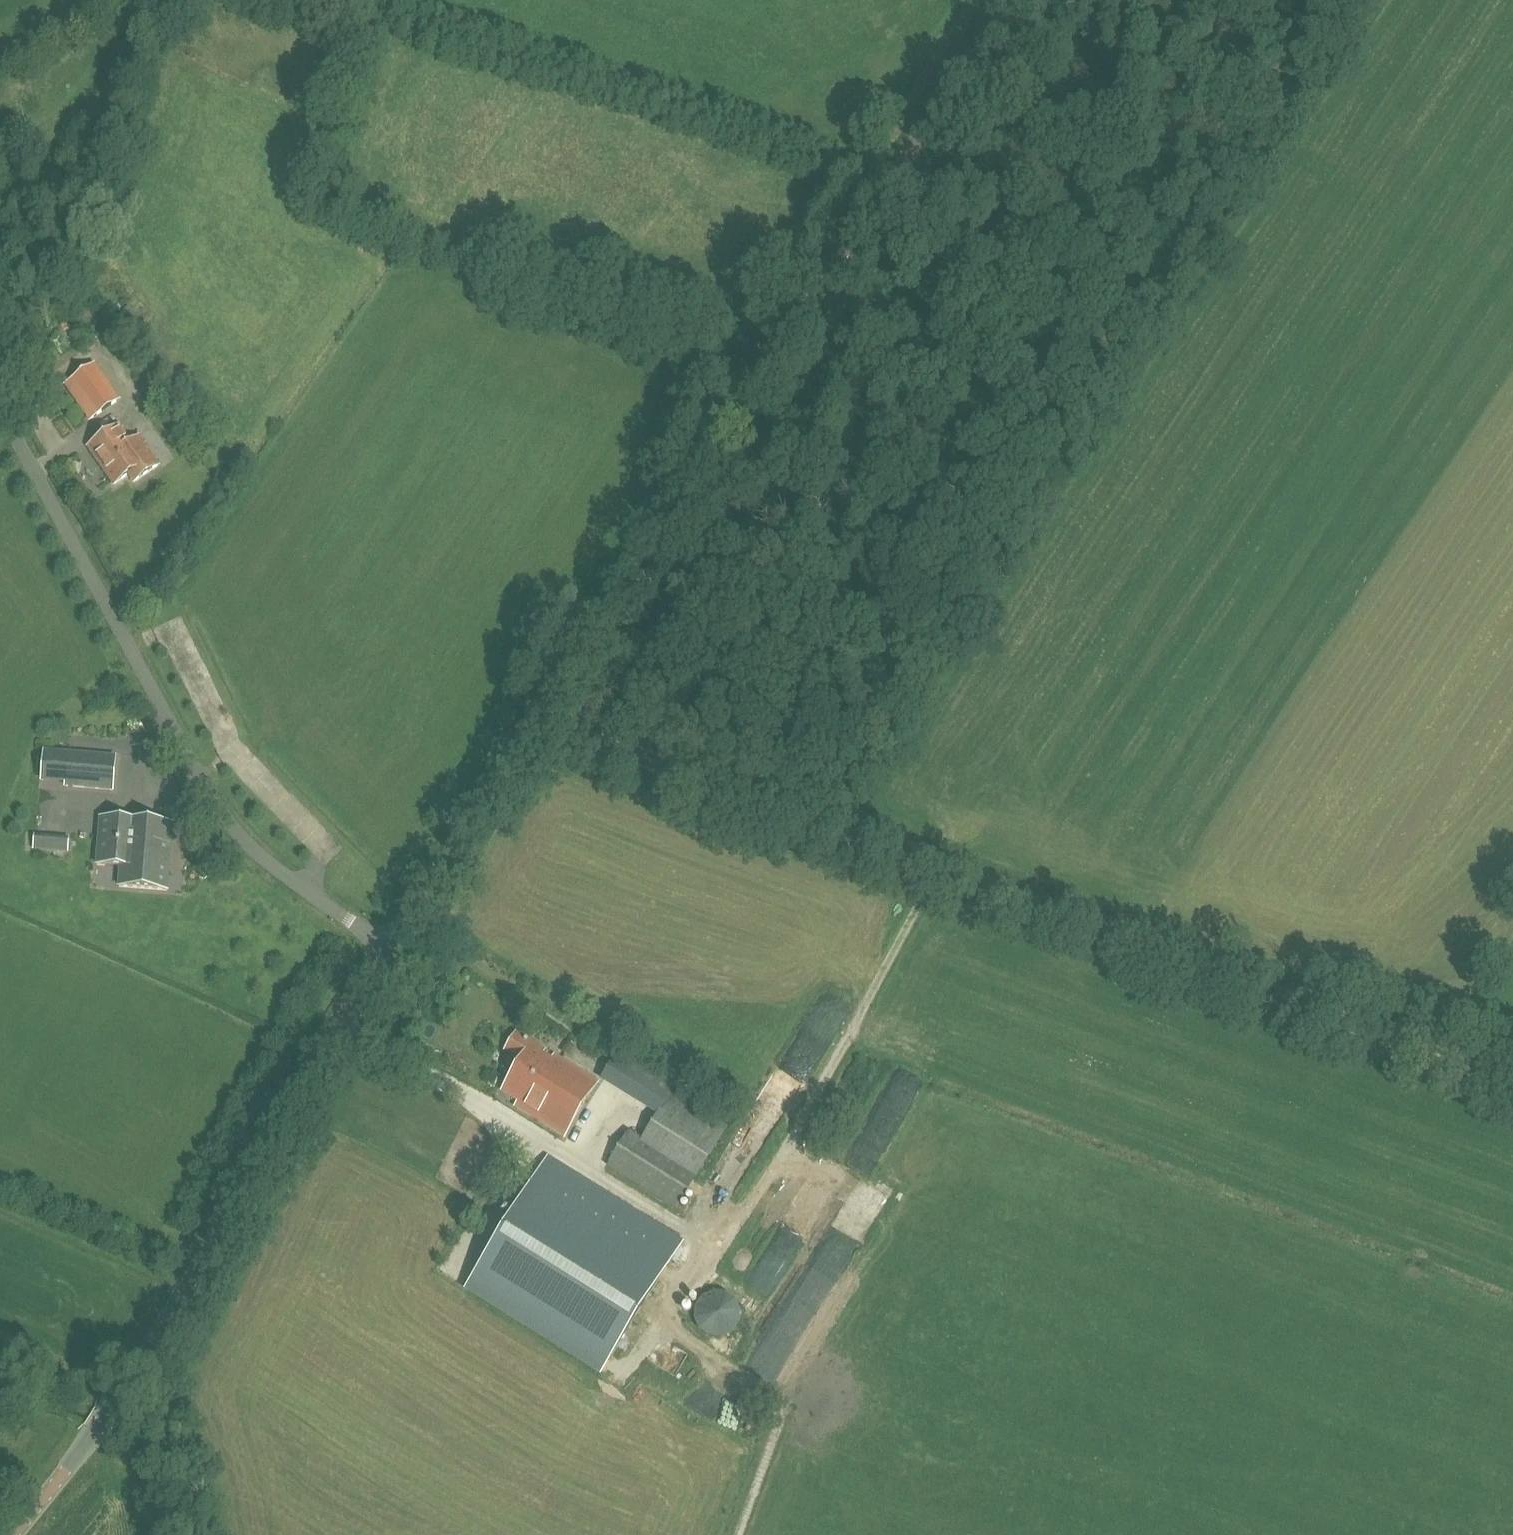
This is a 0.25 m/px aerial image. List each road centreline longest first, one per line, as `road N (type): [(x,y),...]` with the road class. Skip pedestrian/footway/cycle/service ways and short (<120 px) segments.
road 1 (unclassified): [(388,943),(1009,0)]
road 2 (track): [(1512,1085),(534,722)]
road 3 (unclassified): [(19,1534),(108,1413),(388,943)]
road 4 (unclassified): [(388,943),(314,897),(252,846),(217,800),(0,406)]

